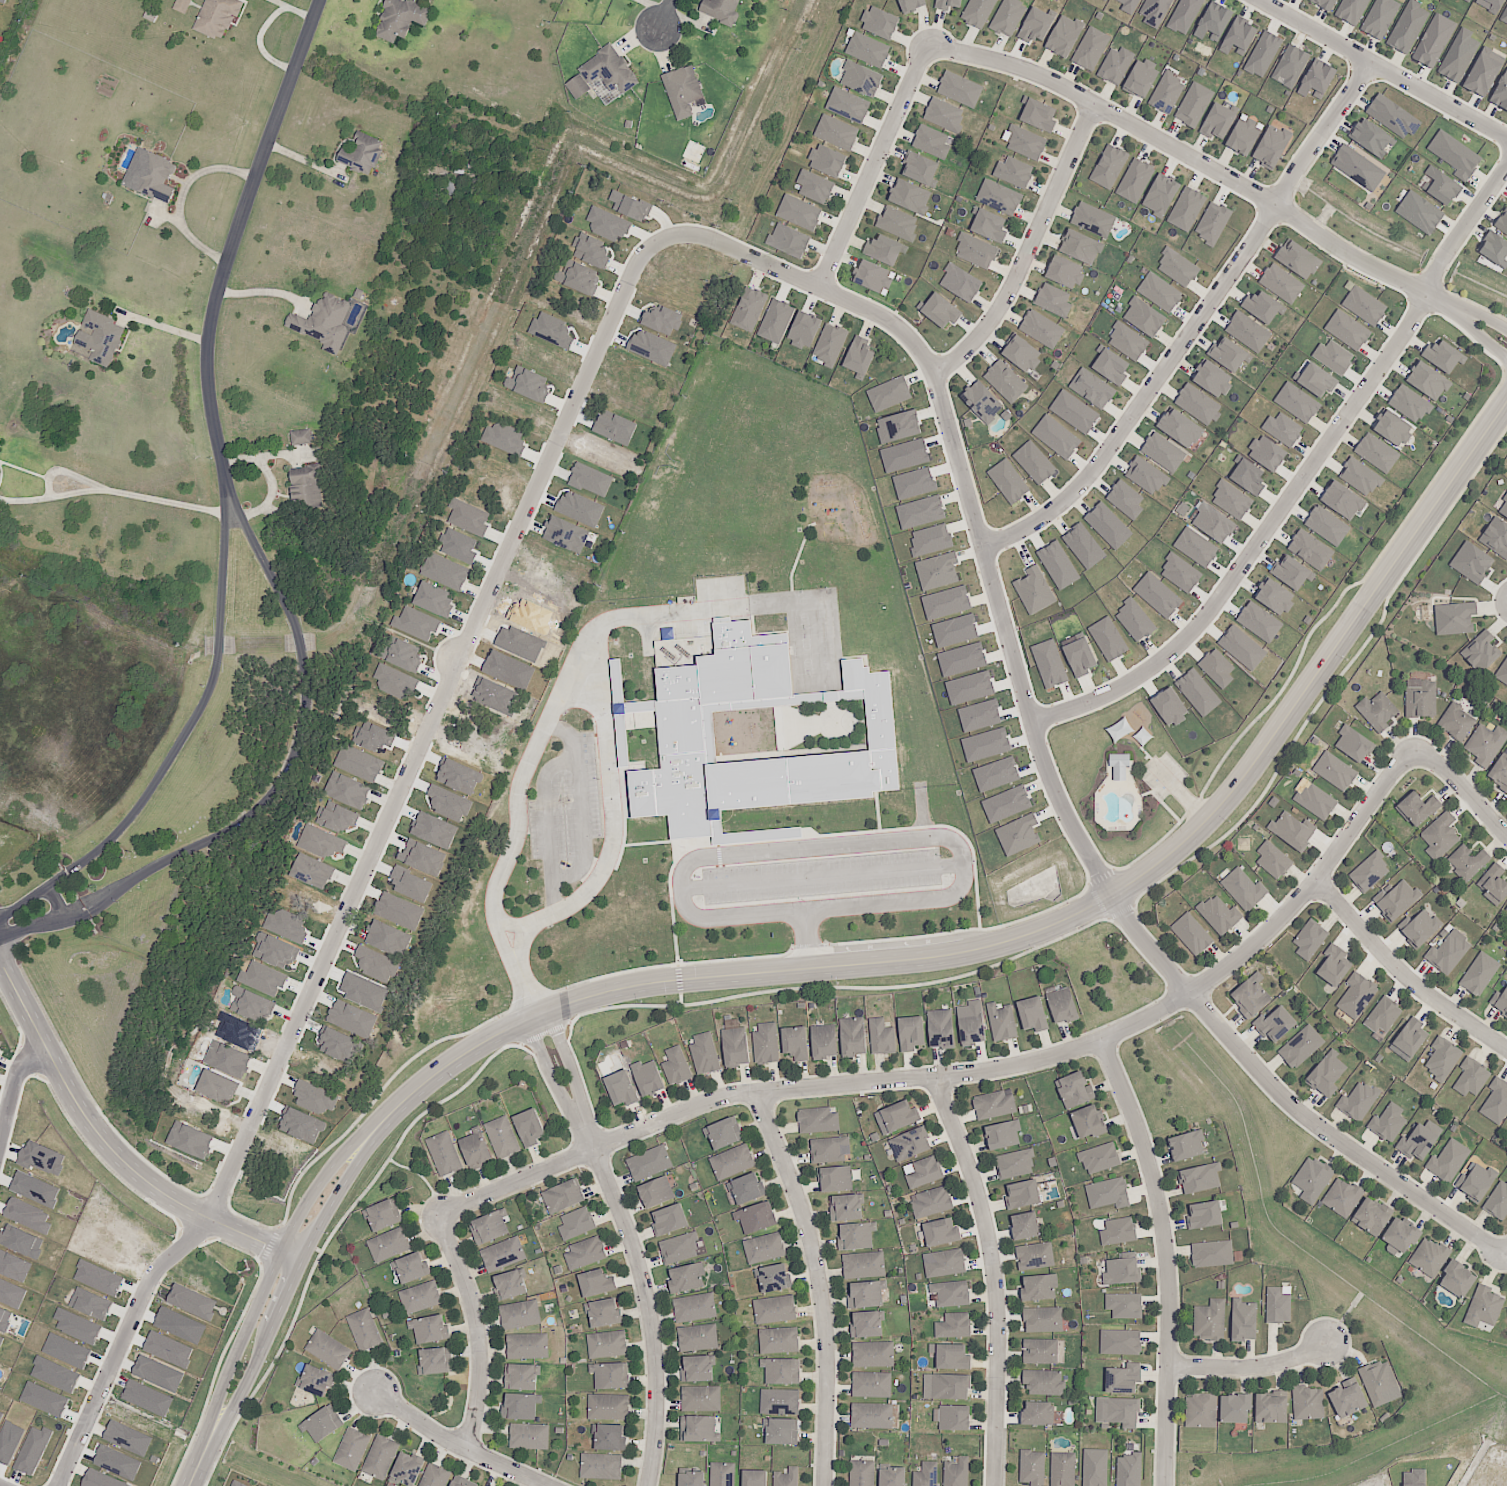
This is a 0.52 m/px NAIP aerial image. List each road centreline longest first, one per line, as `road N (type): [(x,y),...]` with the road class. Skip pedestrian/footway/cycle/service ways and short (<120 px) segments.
road 1 (residential): [(374,1130),(460,1056),(568,1004),(698,979),(955,956),(1036,934),(1112,898),(1160,865),(1231,796),(1506,401)]
road 2 (residential): [(675,235),(736,247),(882,315),(920,348),(1044,761),(1120,913),(1312,1123),(1506,1253)]
road 3 (residential): [(1413,754),(1268,933),(1225,970),(1136,1024),(1068,1053),(976,1073),(716,1099),(444,1219)]
road 4 (residential): [(203,1216),(219,1197),(639,260),(675,235)]
road 5 (residential): [(1034,725),(1104,699),(1161,664),(1222,598),(1506,169)]
road 6 (residential): [(983,546),(1032,524),(1107,455),(1370,62)]
road 7 (residential): [(65,922),(90,916),(171,861),(242,828),(278,789),(297,751),(307,691),(299,631),(223,460)]
road 8 (residential): [(926,46),(1026,67),(1453,304)]
road 9 (residential): [(223,460),(215,684),(135,818),(48,889)]
road 10 (residential): [(223,460),(208,382),(213,316),(323,0)]
road 11 (residential): [(1101,1040),(1143,1147),(1166,1236),(1167,1485)]
road 12 (residential): [(0,963),(90,1123),(123,1160),(203,1216),(302,1259)]
road 13 (residential): [(996,1485),(997,1287),(974,1179),(936,1078)]
road 14 (residential): [(759,1093),(801,1208),(820,1290),(828,1377),(823,1485)]
road 15 (residential): [(374,1130),(333,1163),(281,1250),(195,1470)]
road 16 (residential): [(195,1470),(374,1130)]
road 17 (residential): [(588,1133),(654,1330),(649,1485)]
road 18 (residential): [(931,369),(955,363),(1003,306),(1094,103)]
road 19 (residential): [(58,1485),(141,1288),(203,1216)]
road 20 (residential): [(1259,0),(1506,139)]
road 21 (track): [(736,247),(843,0)]
road 22 (residential): [(818,286),(926,46)]
road 23 (residential): [(1315,882),(1418,990),(1506,1051)]
road 24 (residential): [(465,1450),(482,1361),(444,1219)]
road 25 (residential): [(547,1485),(465,1450),(378,1394)]
road 26 (residential): [(1328,1343),(1259,1366),(1172,1367)]
road 27 (residential): [(588,1133),(548,1012)]
road 28 (residential): [(1506,838),(1450,774),(1413,754)]
road 29 (residential): [(528,1021),(588,1133)]

